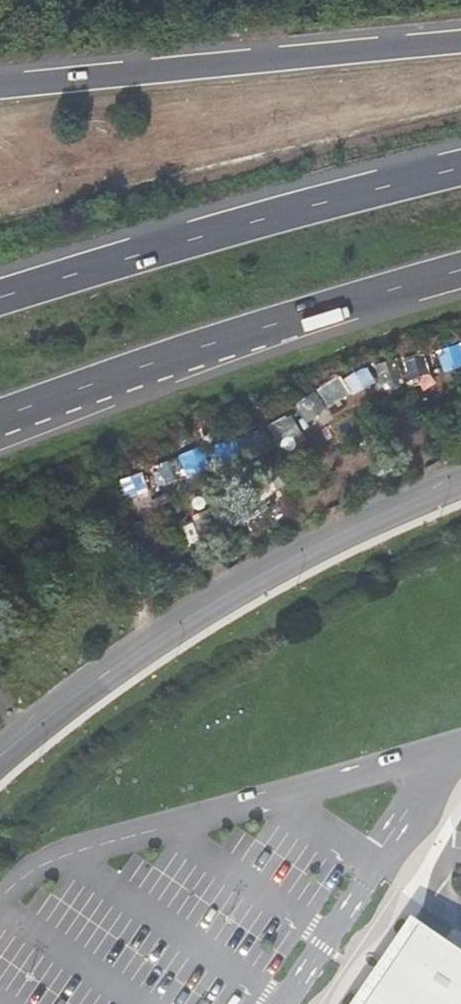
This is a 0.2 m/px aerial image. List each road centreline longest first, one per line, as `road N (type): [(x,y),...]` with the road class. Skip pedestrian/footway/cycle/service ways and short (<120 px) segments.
road 1 (unclassified): [(0,758),(136,654),(295,558),(460,484)]
road 2 (trunk): [(0,418),(460,269)]
road 3 (trunk): [(460,168),(0,299)]
road 4 (trunk): [(460,44),(0,88)]

